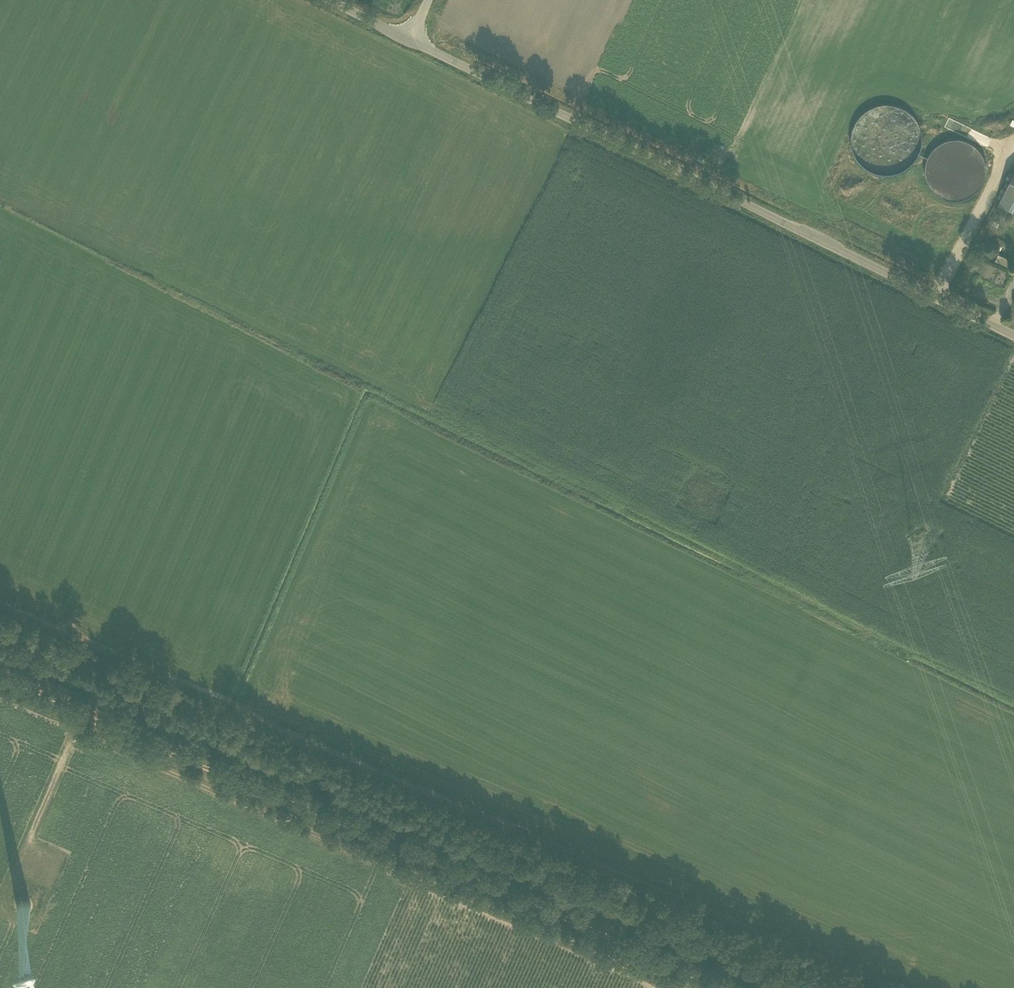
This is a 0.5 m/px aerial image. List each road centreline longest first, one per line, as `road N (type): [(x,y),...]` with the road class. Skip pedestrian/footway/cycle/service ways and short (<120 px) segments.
road 1 (track): [(0,683),(727,987)]
road 2 (unclassified): [(1013,333),(405,35)]

